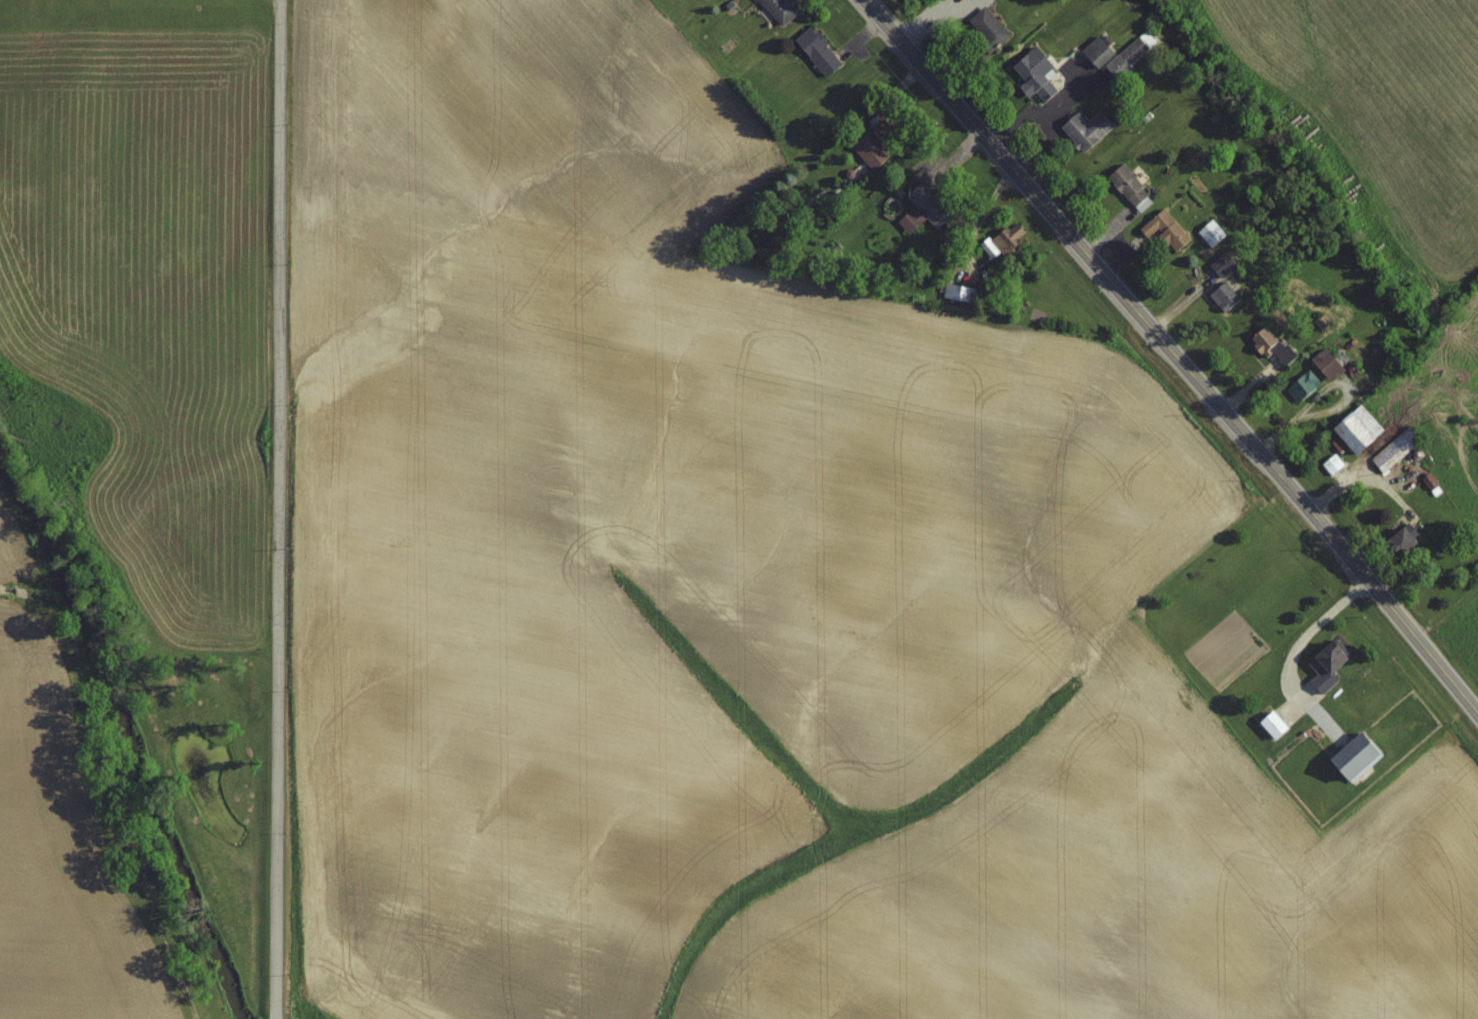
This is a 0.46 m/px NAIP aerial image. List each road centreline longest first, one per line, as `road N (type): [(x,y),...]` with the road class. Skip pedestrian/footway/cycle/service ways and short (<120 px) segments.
road 1 (residential): [(273,1018),(278,0)]
road 2 (primary): [(1477,719),(1222,409),(861,0)]

